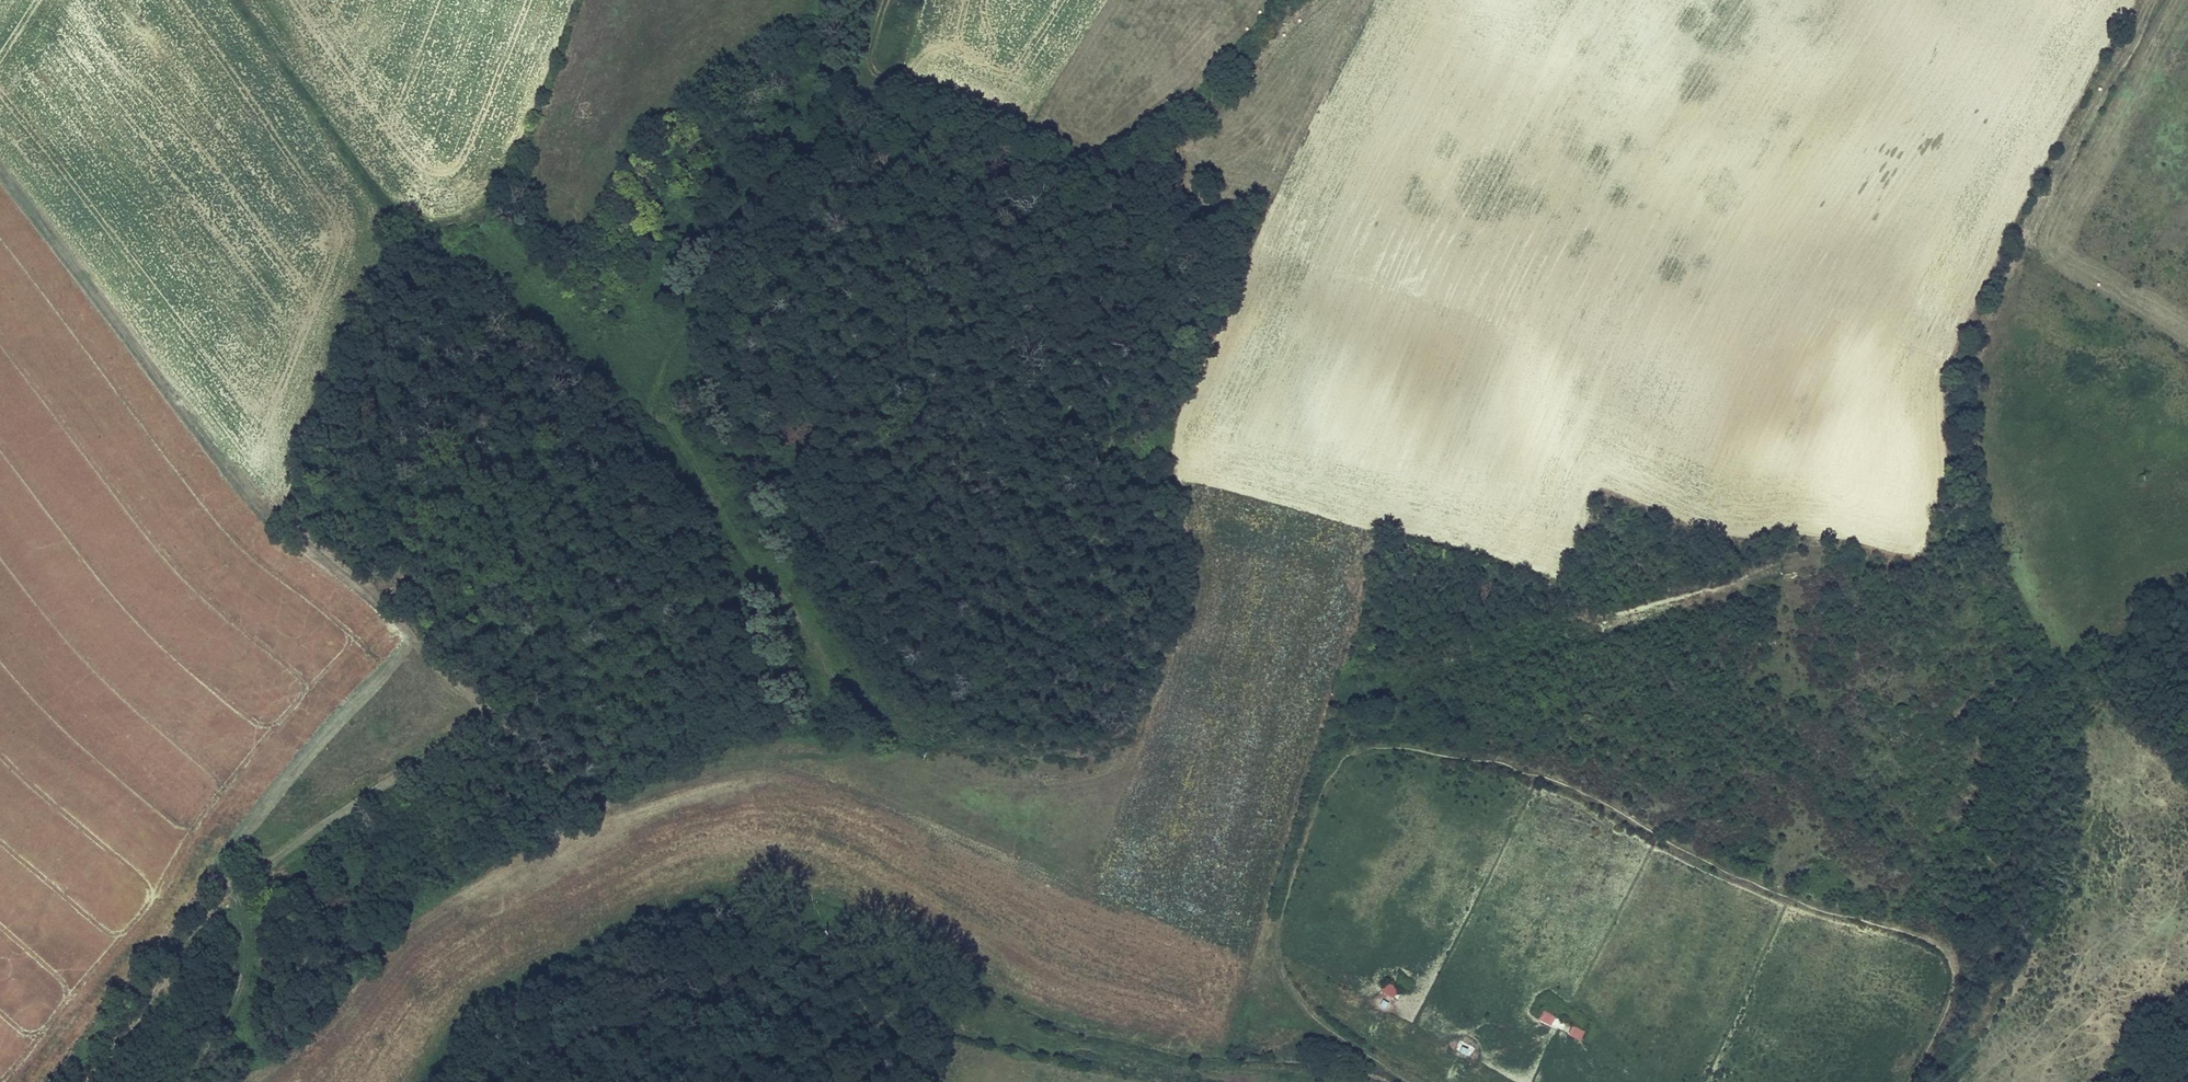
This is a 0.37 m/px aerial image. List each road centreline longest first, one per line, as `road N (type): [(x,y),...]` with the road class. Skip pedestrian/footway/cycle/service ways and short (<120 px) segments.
road 1 (track): [(2151,0),(2025,235),(1979,362),(1973,416),(1983,517),(2052,704),(2060,764),(2043,856),(1996,971),(1932,1081)]
road 2 (track): [(406,625),(361,582),(305,551),(239,482),(0,174)]

